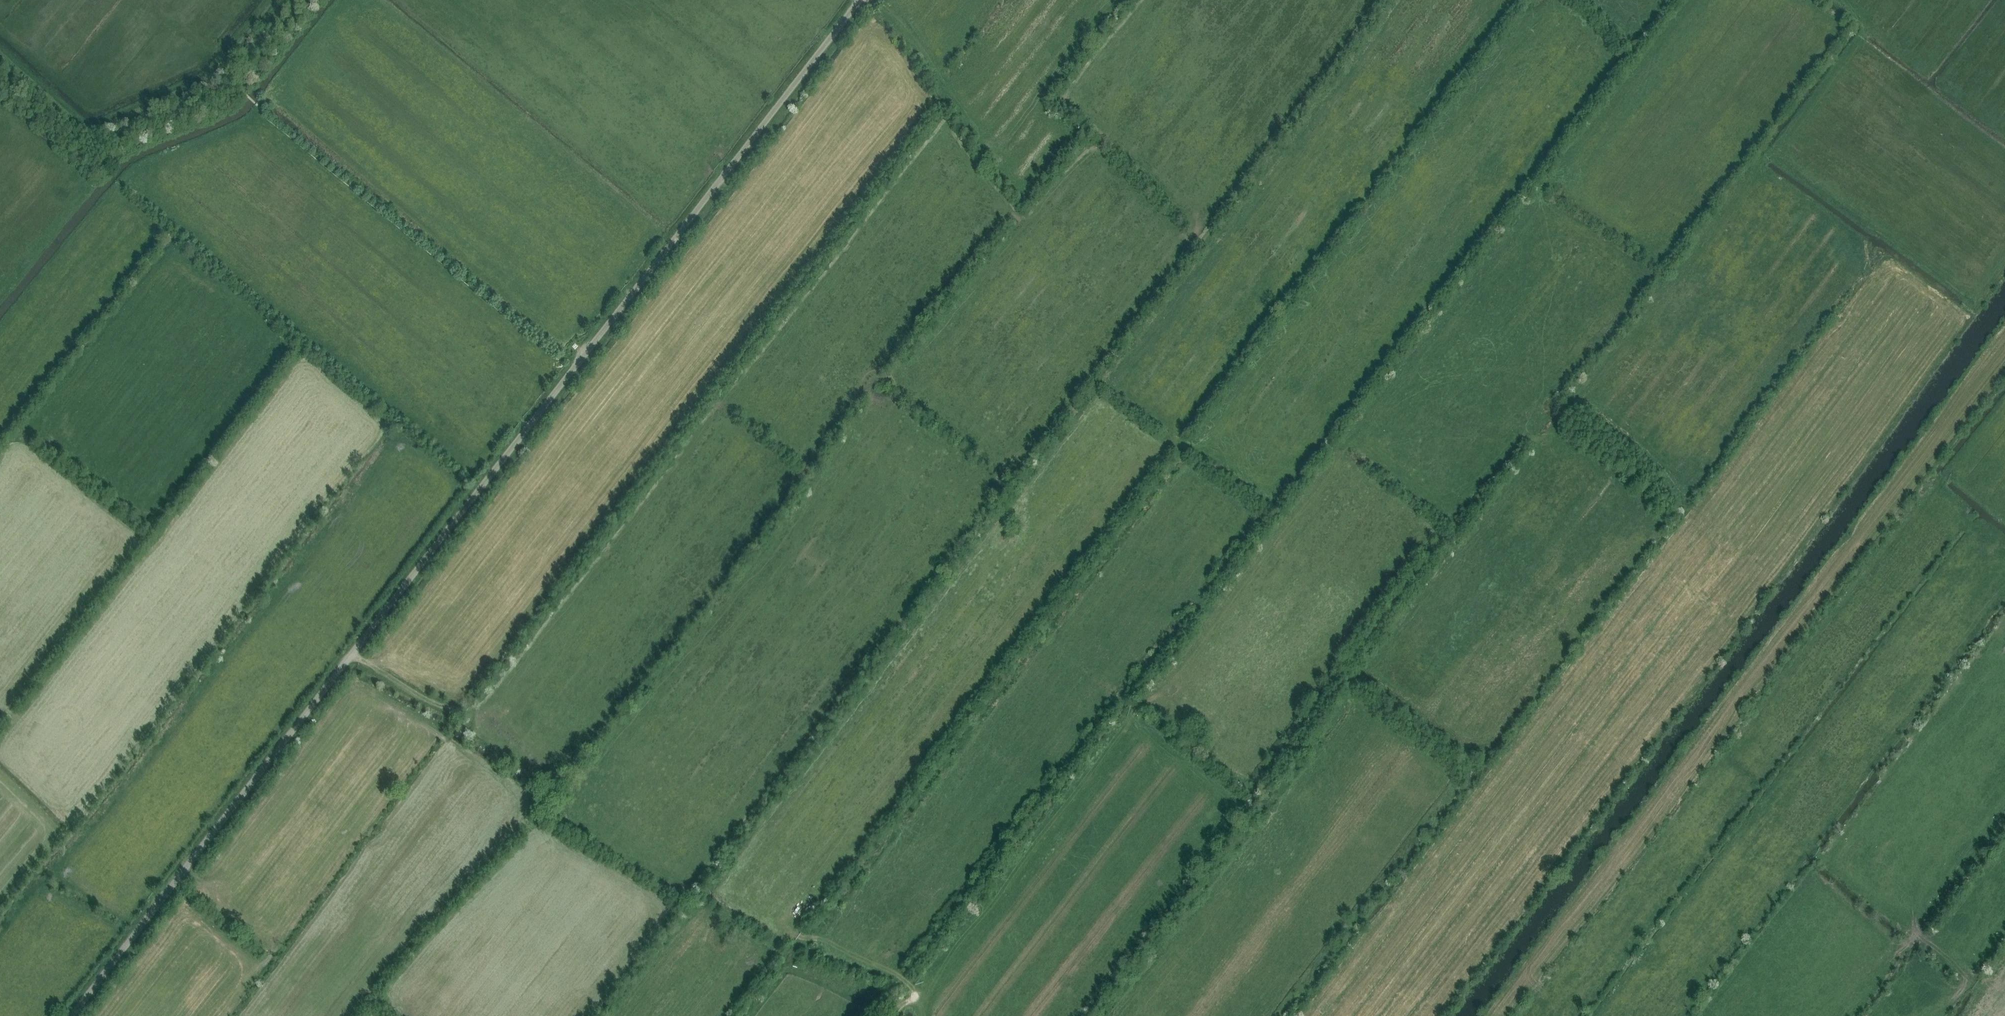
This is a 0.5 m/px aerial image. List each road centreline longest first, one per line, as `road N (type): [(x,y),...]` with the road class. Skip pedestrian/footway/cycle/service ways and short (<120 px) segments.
road 1 (unclassified): [(72,1015),(575,366),(873,0)]

